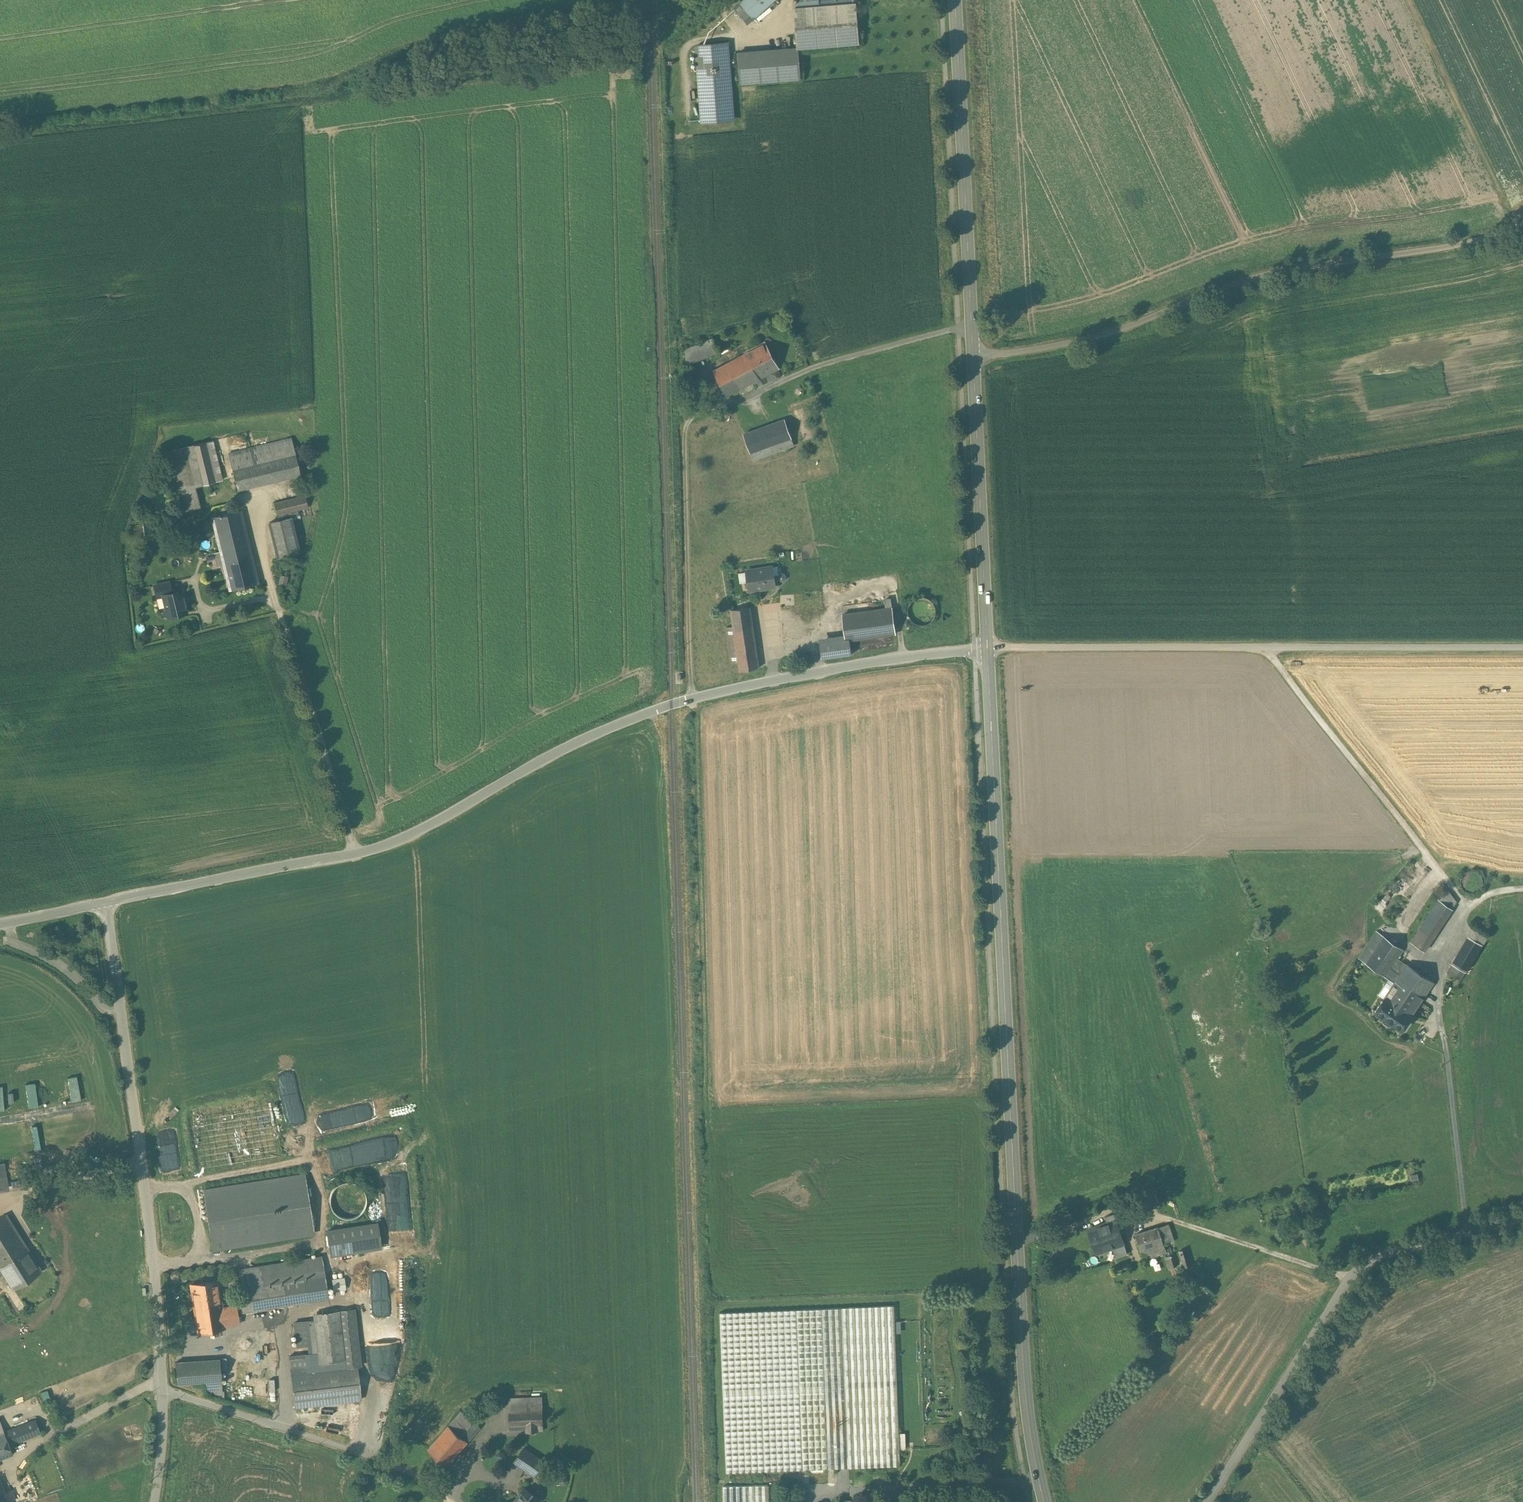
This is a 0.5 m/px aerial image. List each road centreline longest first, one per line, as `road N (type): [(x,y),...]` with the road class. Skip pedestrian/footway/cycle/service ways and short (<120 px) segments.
road 1 (tertiary): [(108,903),(385,845),(578,740),(671,704),(805,673),(987,649)]
road 2 (secondary): [(987,649),(1025,1381),(1044,1501)]
road 3 (unclassified): [(1522,225),(1460,244),(1259,276),(1107,332),(973,355)]
road 4 (track): [(958,328),(808,371),(696,417),(688,427),(692,699)]
road 5 (unclassified): [(987,649),(1522,647)]
road 6 (tertiary): [(164,1391),(108,903)]
road 7 (residential): [(1522,1218),(1359,1268),(1208,1501)]
road 8 (secondary): [(954,0),(973,355)]
road 9 (unclassified): [(164,1391),(396,1466),(453,1501)]
road 10 (secondary): [(973,355),(987,649)]
road 11 (track): [(1407,0),(1517,228)]

